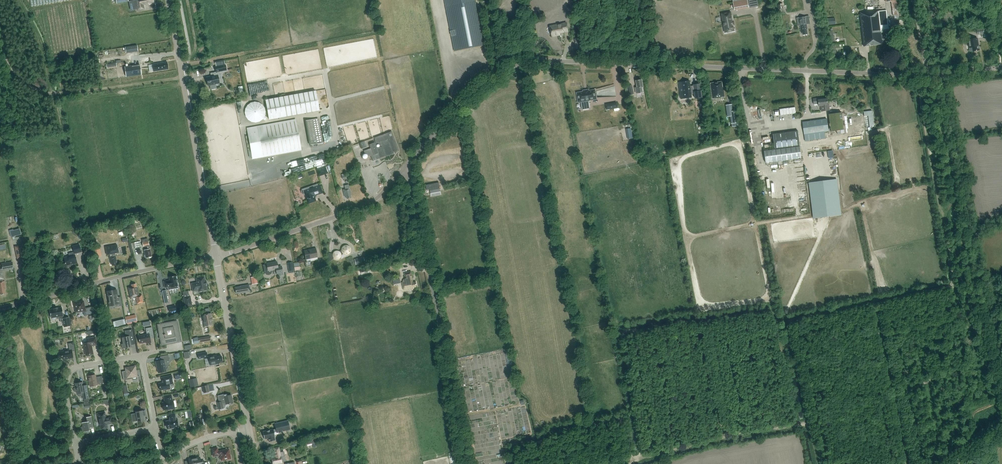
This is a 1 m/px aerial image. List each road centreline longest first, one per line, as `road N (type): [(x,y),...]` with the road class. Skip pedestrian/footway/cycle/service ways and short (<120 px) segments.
road 1 (unclassified): [(405,168),(490,80),(522,61),(940,76),(1001,67)]
road 2 (unclassified): [(465,463),(405,168)]
road 3 (tertiary): [(216,255),(169,0)]
road 4 (unclassified): [(0,308),(216,255)]
road 5 (unclassified): [(216,255),(374,202),(405,168)]
road 6 (tertiary): [(250,429),(216,255)]
road 7 (residential): [(76,444),(65,388),(70,370),(142,355)]

